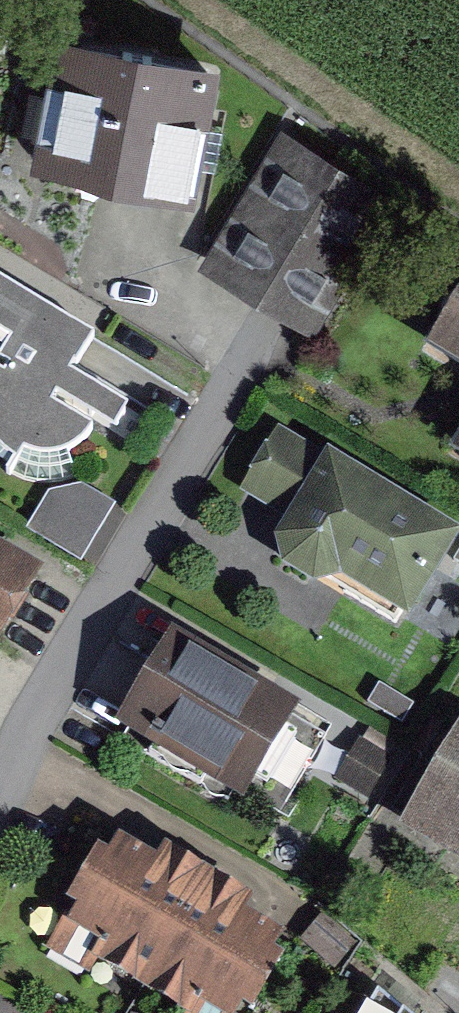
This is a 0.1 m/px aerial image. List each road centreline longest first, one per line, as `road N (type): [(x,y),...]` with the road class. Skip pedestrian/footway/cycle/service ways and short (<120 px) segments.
road 1 (residential): [(0,782),(113,570),(257,344),(189,272)]

